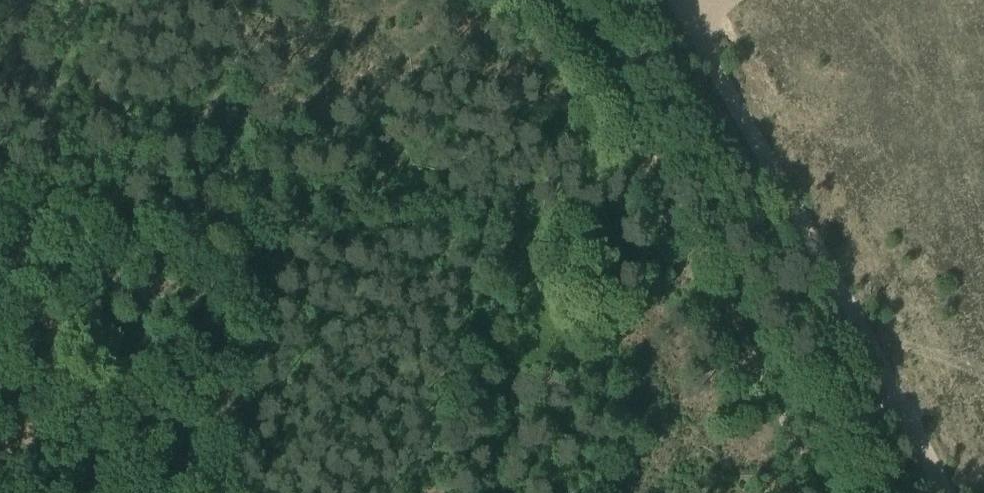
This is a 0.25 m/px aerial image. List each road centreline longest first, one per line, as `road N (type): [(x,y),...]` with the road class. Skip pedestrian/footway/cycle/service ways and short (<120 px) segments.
road 1 (track): [(537,0),(656,166),(816,492)]
road 2 (track): [(691,16),(945,492)]

